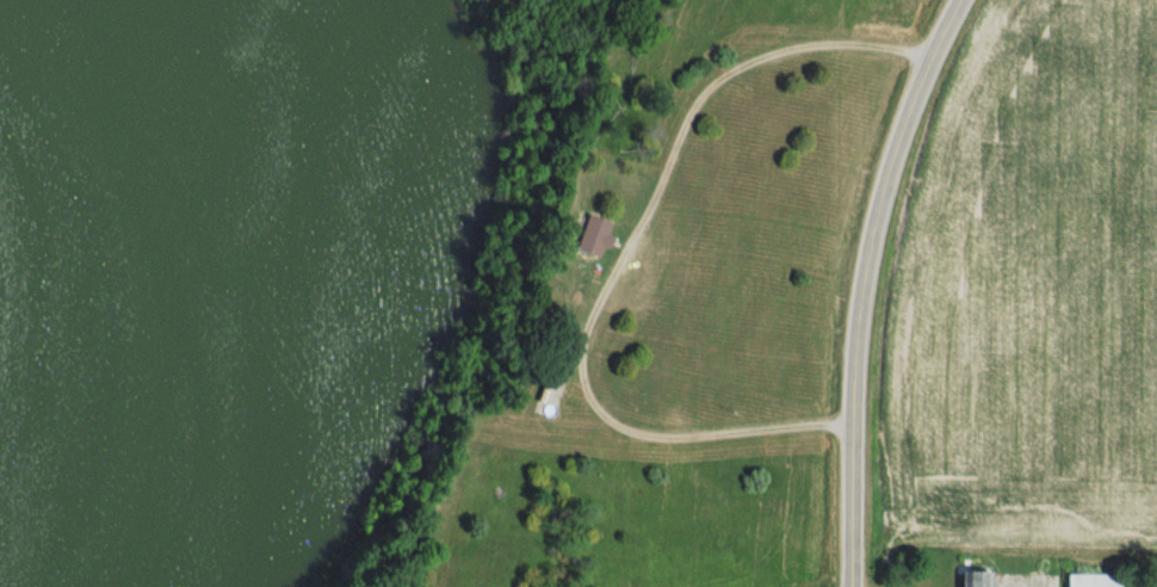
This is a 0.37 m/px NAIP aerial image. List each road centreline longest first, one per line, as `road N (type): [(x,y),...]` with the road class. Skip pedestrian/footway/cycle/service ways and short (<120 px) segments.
road 1 (residential): [(858,426),(649,433),(608,412),(593,379),(589,344),(695,115),(718,86),(741,68),(799,47),(868,44),(933,56)]
road 2 (tertiary): [(855,586),(861,326),(880,217),(912,104),(962,0)]

